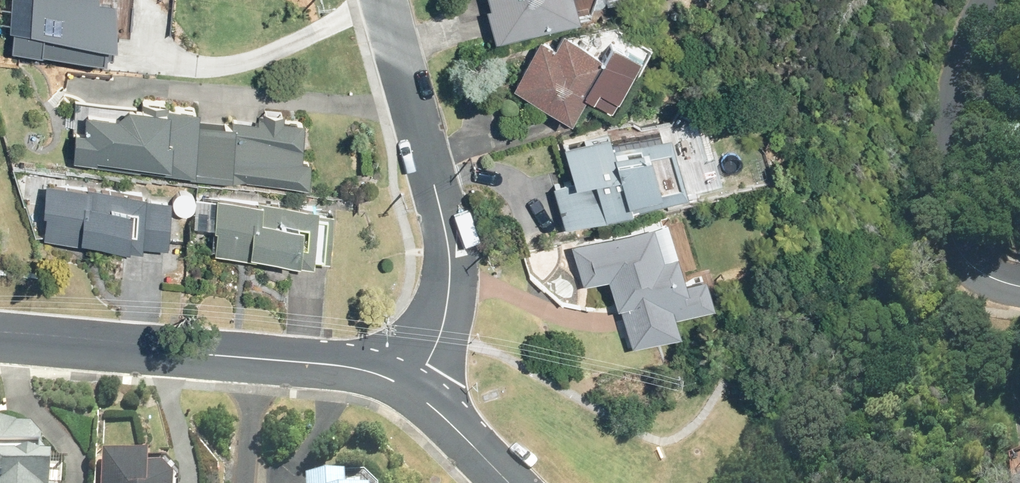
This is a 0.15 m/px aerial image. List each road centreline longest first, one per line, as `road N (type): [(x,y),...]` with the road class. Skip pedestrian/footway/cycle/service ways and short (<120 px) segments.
road 1 (residential): [(384,0),(448,273),(439,339),(410,392)]
road 2 (residential): [(985,0),(952,89),(943,207),(969,268),(1019,287)]
road 3 (residential): [(257,360),(0,338)]
road 4 (residential): [(410,392),(378,375),(257,360)]
road 5 (residential): [(507,482),(410,392)]
road 6 (residential): [(257,360),(245,482)]

